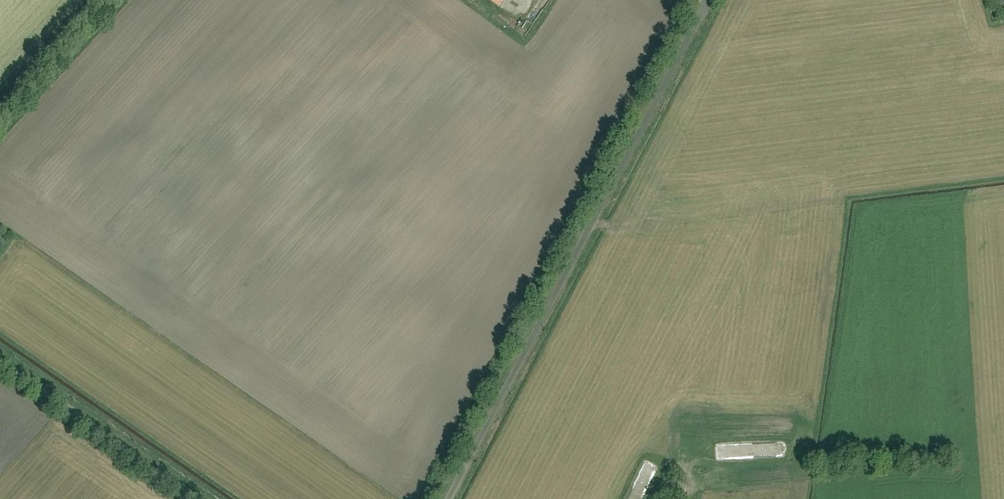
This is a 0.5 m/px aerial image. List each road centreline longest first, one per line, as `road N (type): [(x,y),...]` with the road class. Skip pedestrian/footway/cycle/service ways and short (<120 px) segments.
road 1 (residential): [(0,362),(198,498)]

